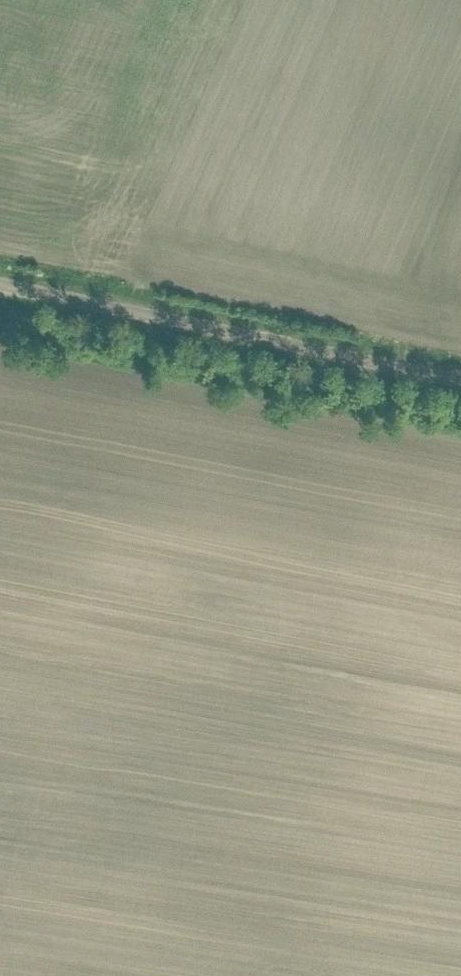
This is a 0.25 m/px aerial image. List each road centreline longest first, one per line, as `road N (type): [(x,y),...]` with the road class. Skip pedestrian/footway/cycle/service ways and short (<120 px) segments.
road 1 (unclassified): [(460,373),(0,276)]

